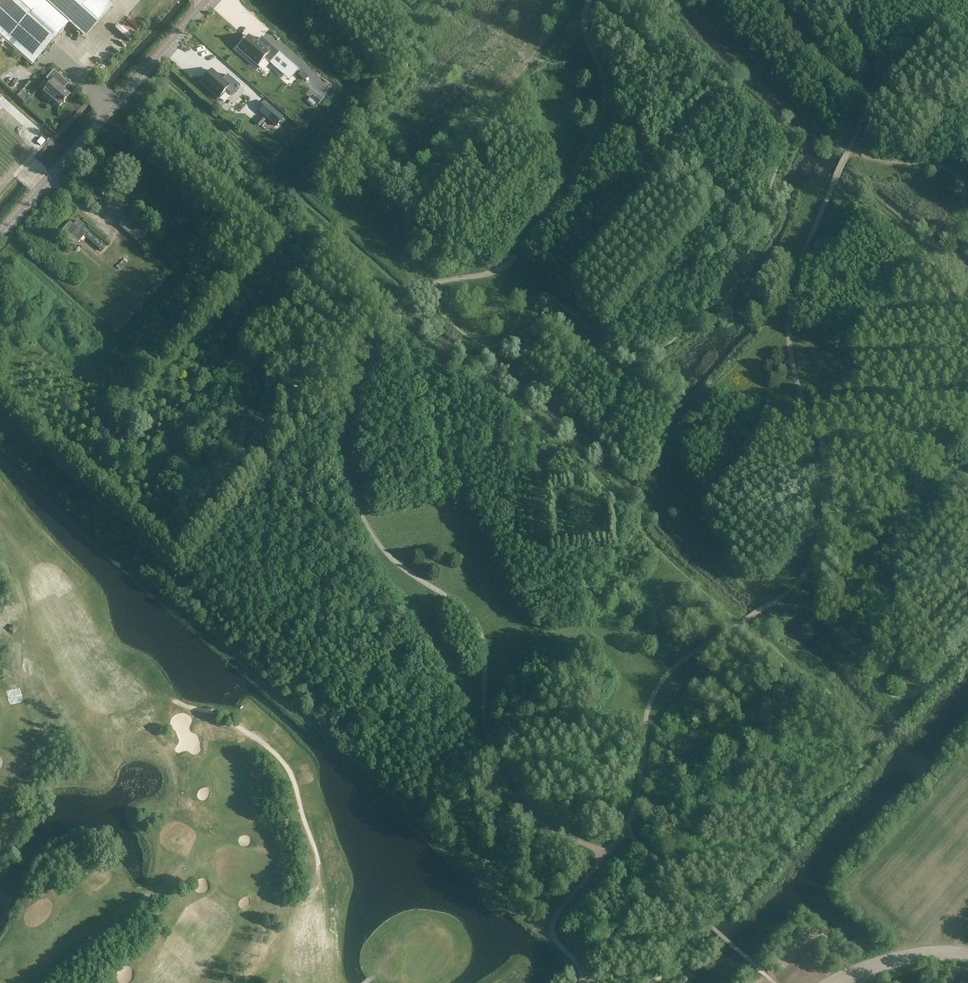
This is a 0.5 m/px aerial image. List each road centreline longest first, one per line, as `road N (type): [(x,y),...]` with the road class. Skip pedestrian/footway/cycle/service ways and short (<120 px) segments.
road 1 (tertiary): [(0,233),(207,0)]

